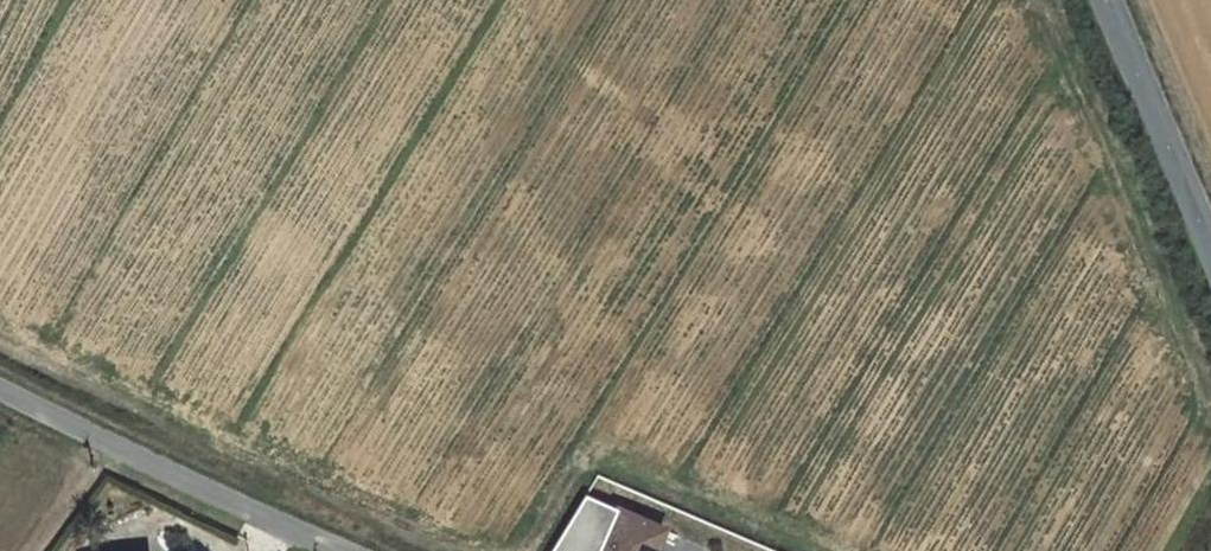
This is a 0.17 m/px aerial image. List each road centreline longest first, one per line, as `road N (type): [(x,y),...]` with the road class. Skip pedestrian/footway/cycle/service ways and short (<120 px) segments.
road 1 (unclassified): [(0,390),(335,550)]
road 2 (tertiary): [(1106,0),(1210,266)]

